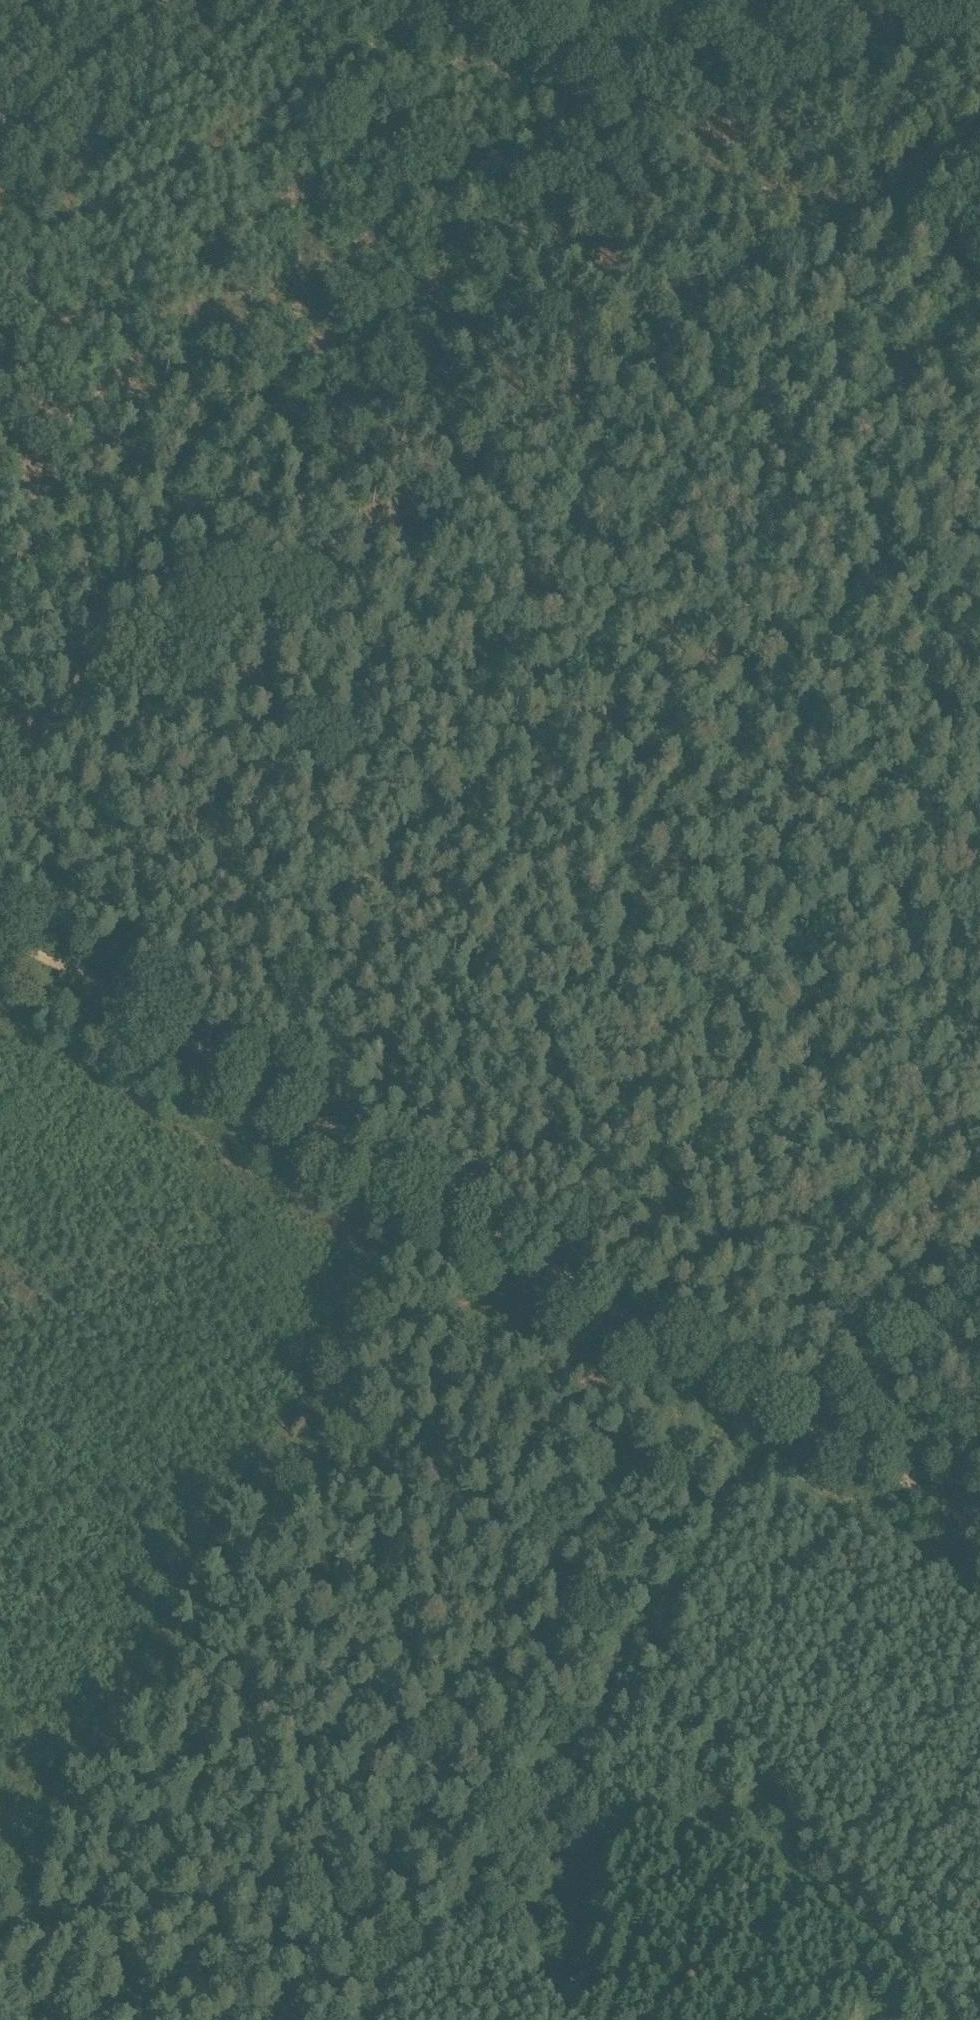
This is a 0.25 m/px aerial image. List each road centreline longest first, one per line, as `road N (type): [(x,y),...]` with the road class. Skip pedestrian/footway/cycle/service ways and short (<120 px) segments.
road 1 (track): [(0,785),(979,158)]
road 2 (track): [(979,1520),(0,925)]
road 3 (track): [(845,247),(473,0)]

